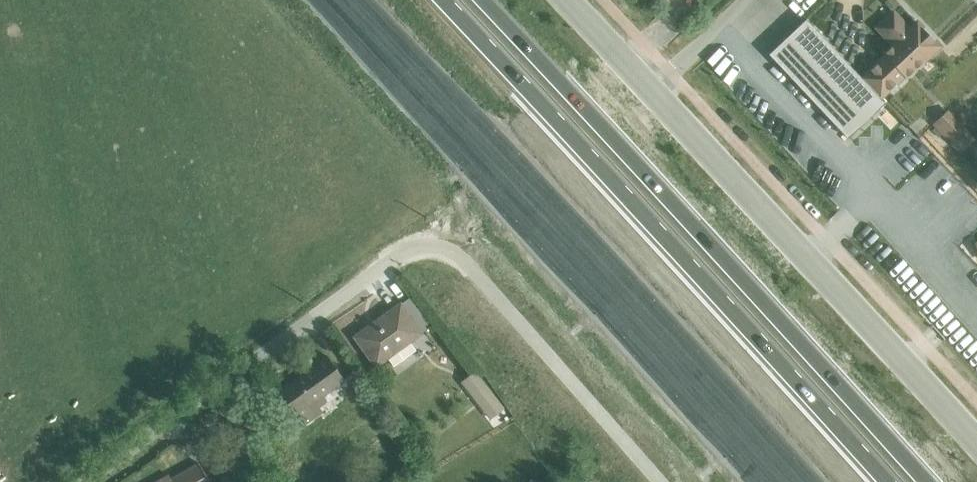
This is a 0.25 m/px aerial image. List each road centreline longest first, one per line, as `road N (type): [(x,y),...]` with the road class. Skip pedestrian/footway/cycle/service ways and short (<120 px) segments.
road 1 (motorway): [(347,0),(798,481)]
road 2 (motorway): [(900,481),(453,0)]
road 3 (unclassified): [(976,439),(655,86)]
road 4 (residential): [(82,481),(414,248)]
road 5 (unclassified): [(661,481),(472,267),(414,248)]
road 6 (unclassified): [(655,86),(741,0)]

